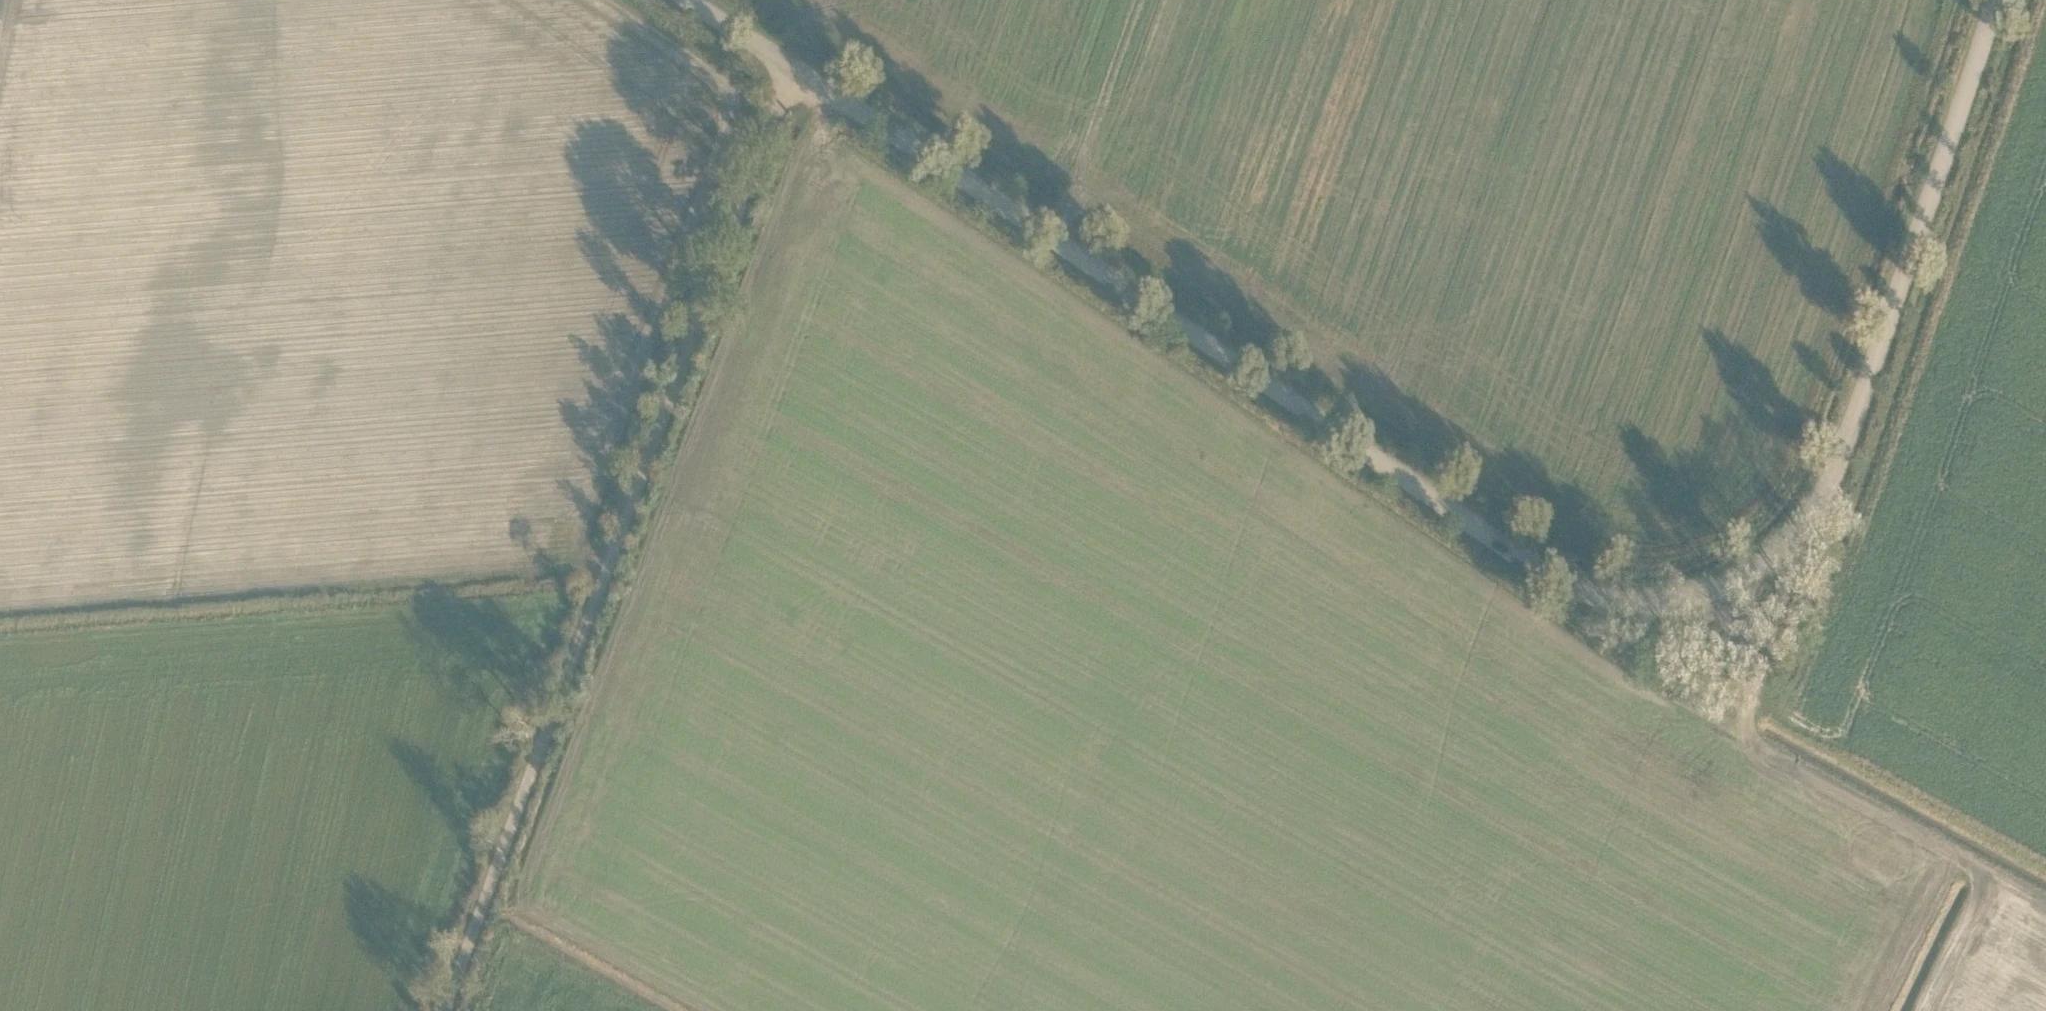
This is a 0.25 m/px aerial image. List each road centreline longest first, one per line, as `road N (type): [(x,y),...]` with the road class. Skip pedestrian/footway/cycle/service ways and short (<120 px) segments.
road 1 (tertiary): [(690,0),(1002,198),(1486,536),(1603,589),(1664,595),(1730,583),(1810,521),(1831,480),(1999,0)]

